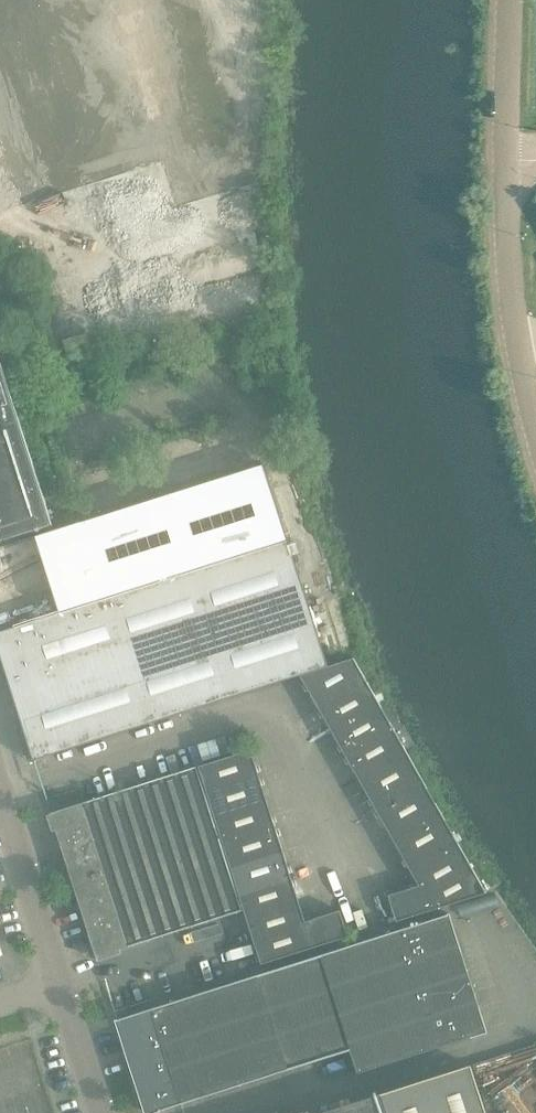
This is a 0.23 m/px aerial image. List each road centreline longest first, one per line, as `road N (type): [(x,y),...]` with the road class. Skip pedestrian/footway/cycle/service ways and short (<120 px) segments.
road 1 (unclassified): [(535,428),(508,294),(504,185)]
road 2 (unclassified): [(60,983),(0,785)]
road 3 (unclassified): [(504,185),(509,0)]
road 4 (unclassified): [(104,1112),(60,983)]

